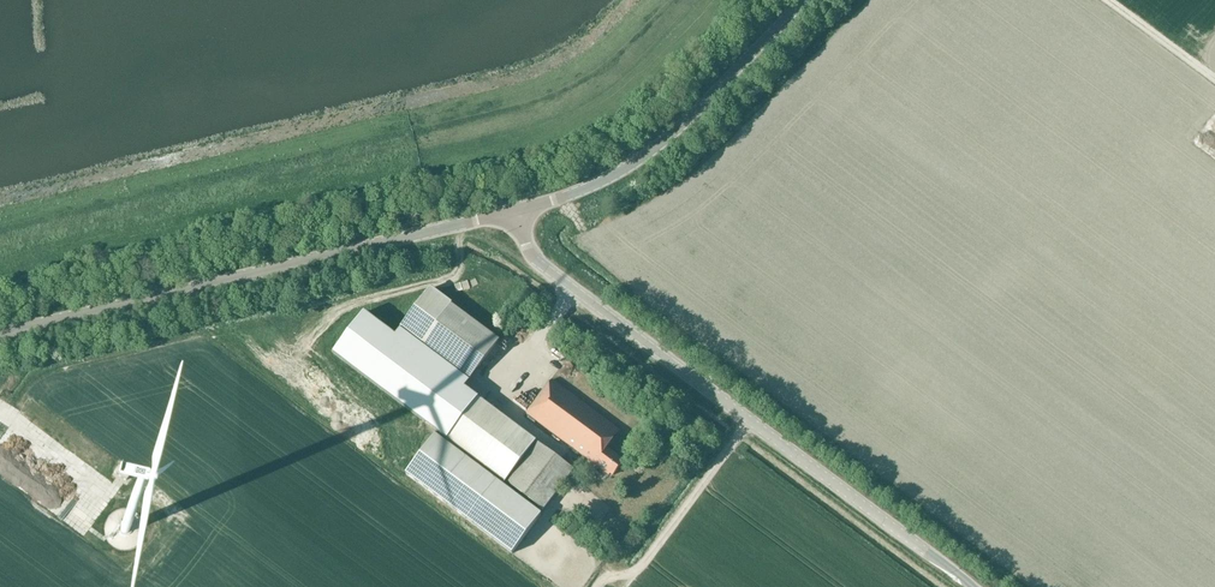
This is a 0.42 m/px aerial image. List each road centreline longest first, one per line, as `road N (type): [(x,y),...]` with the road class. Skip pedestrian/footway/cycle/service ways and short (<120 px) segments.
road 1 (unclassified): [(972,586),(538,263),(514,213)]
road 2 (unclassified): [(514,213),(0,334)]
road 3 (unclassified): [(803,0),(637,161),(514,213)]
road 4 (track): [(598,586),(608,574),(634,575),(748,420)]

